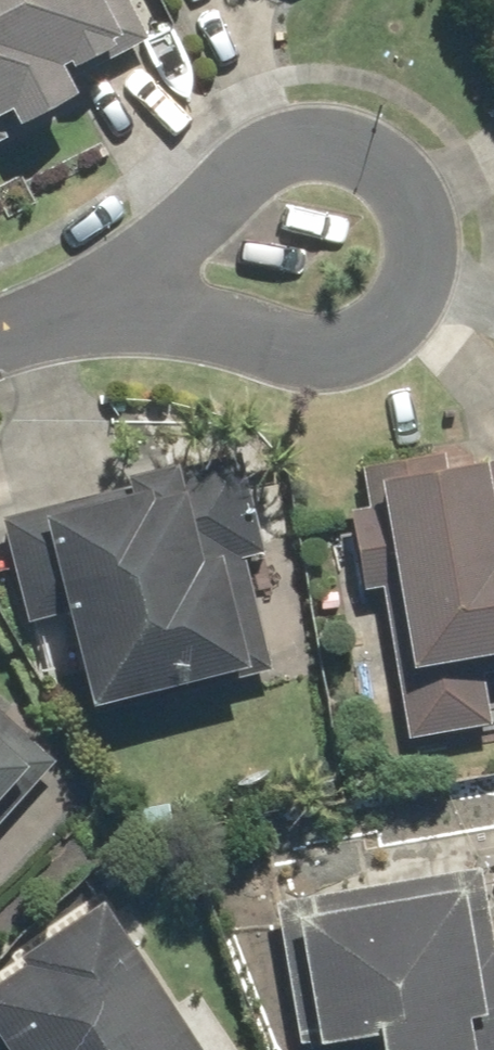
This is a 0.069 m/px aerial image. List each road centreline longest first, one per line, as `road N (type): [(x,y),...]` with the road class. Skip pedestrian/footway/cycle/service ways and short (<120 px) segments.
road 1 (residential): [(64,311),(276,146),(330,147),(384,169),(420,211),(440,259),(402,314),(350,354),(184,323)]
road 2 (residential): [(184,323),(64,311)]

